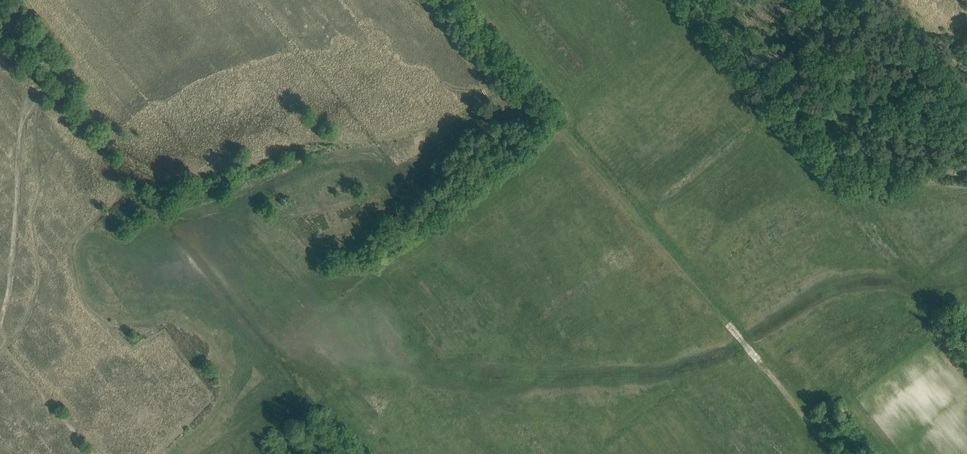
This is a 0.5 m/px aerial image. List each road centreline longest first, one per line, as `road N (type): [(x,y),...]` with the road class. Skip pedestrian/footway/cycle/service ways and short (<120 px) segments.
road 1 (track): [(748,348),(836,453)]

